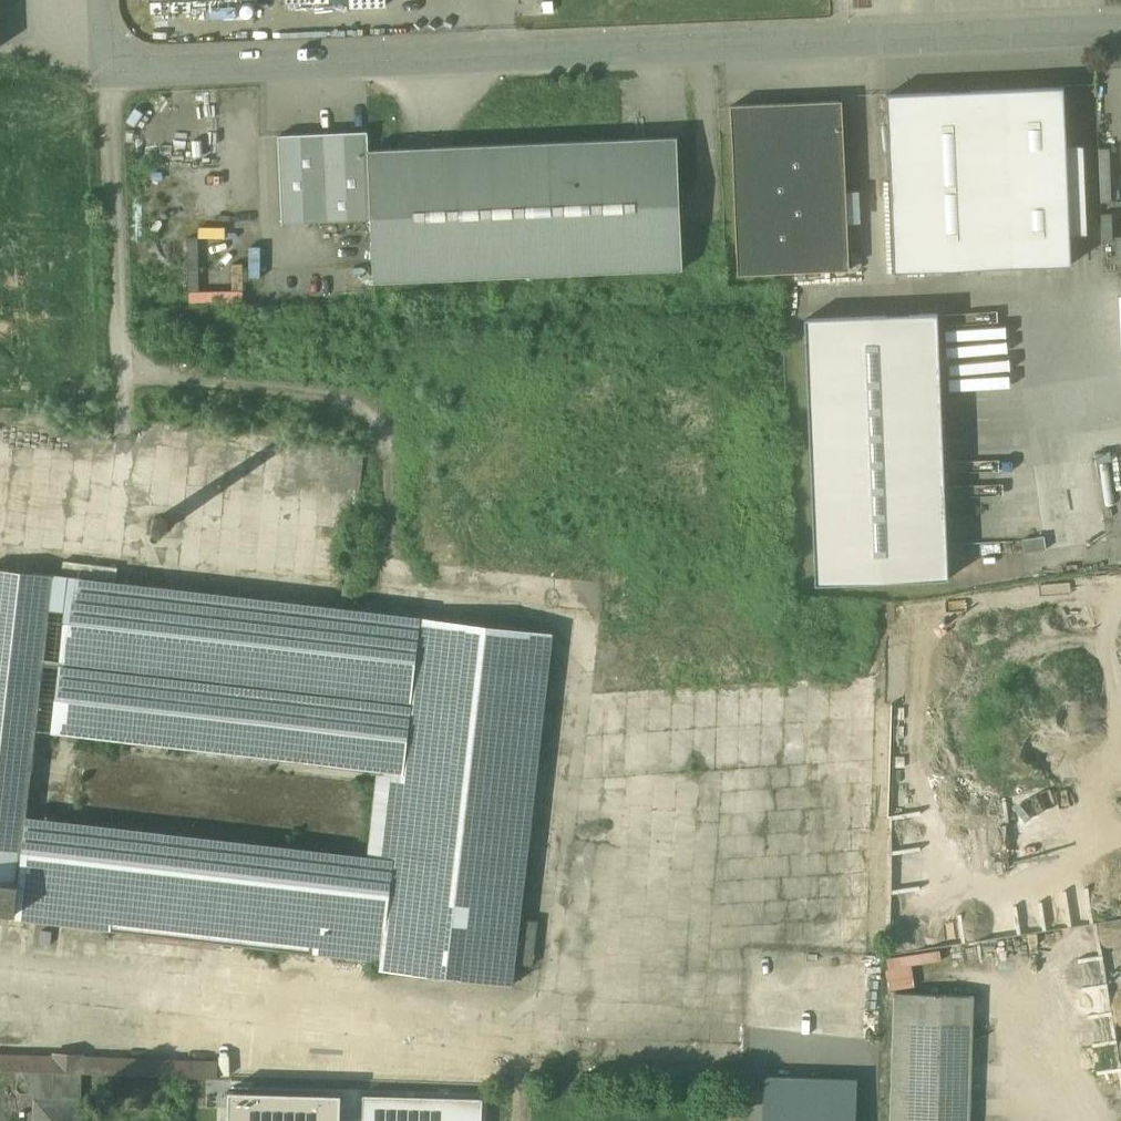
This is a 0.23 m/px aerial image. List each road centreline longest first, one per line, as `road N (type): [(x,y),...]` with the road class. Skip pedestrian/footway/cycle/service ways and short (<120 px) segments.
road 1 (unclassified): [(1120,31),(114,73),(108,0)]

